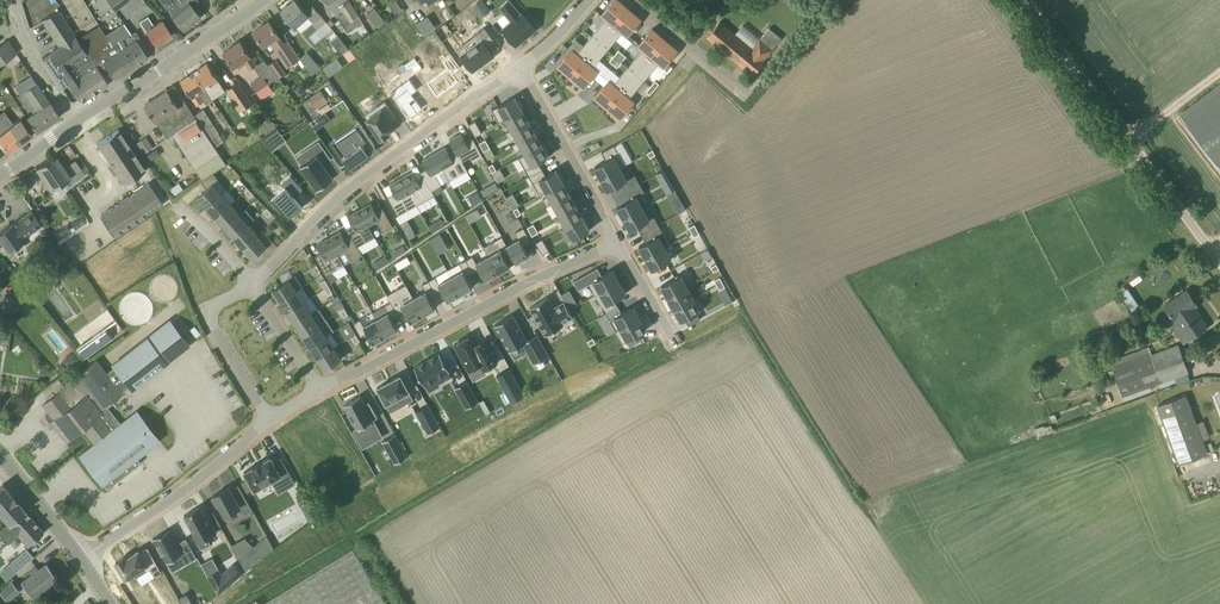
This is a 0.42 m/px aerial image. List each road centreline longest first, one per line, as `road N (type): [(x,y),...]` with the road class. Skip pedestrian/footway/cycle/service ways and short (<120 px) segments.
road 1 (residential): [(520,70),(397,150),(251,283)]
road 2 (residential): [(610,246),(318,389)]
road 3 (unclassified): [(1219,261),(1028,0)]
road 4 (residential): [(267,421),(192,484),(78,560)]
road 5 (secondary): [(77,120),(246,0)]
road 6 (residential): [(610,246),(571,157),(520,70)]
road 7 (residential): [(251,283),(206,310),(267,421)]
road 8 (residential): [(746,95),(634,0)]
road 9 (residential): [(8,0),(36,67),(77,120)]
road 10 (secondary): [(78,560),(0,458)]
road 11 (residential): [(251,283),(318,389)]

